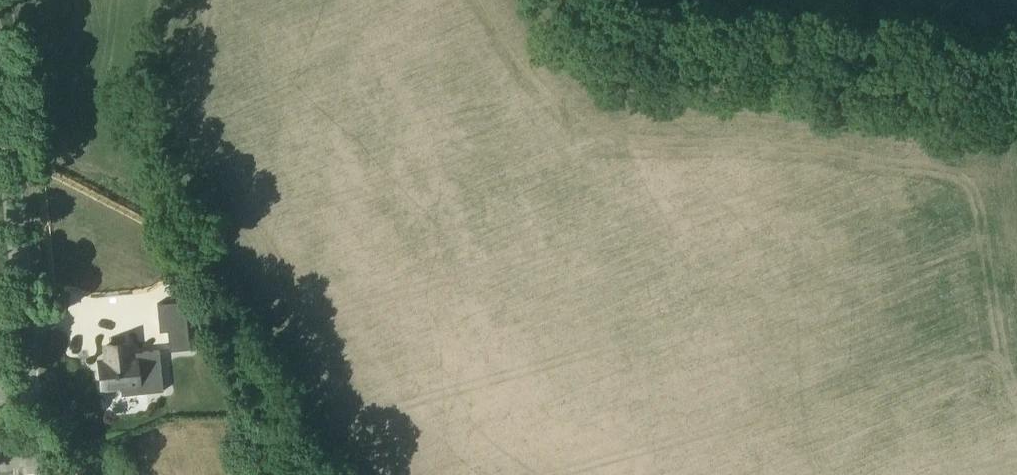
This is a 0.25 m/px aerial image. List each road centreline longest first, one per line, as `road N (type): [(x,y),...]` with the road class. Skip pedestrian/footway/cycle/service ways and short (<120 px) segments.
road 1 (track): [(295,474),(241,356),(147,206),(107,181)]
road 2 (unclassified): [(34,450),(0,105)]

